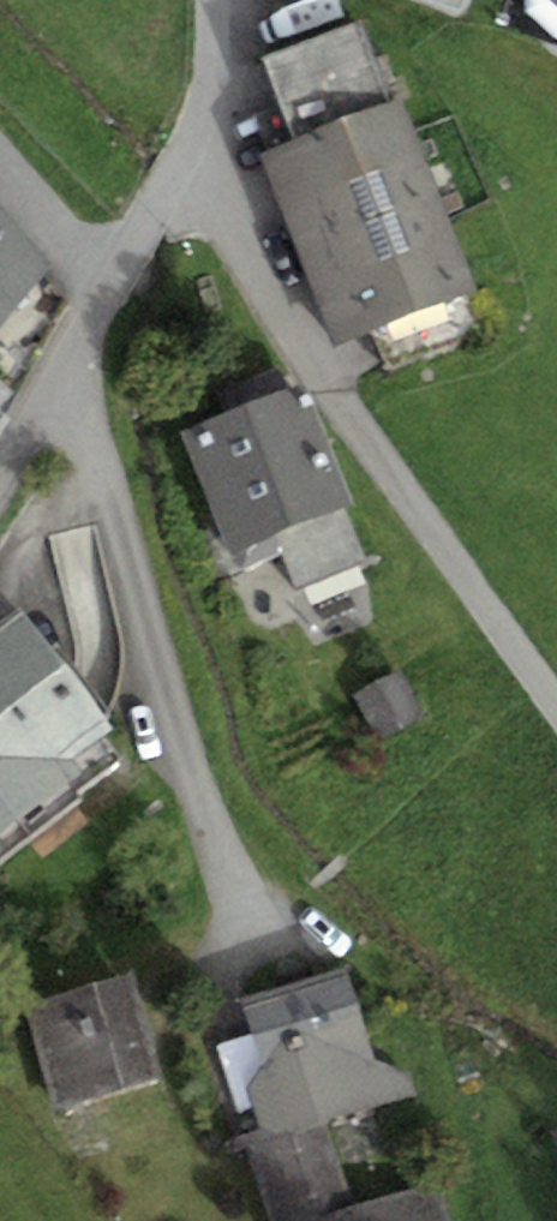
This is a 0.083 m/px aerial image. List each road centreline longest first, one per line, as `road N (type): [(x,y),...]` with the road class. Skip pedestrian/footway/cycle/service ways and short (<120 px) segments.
road 1 (track): [(167,186),(216,218),(417,522),(556,710)]
road 2 (residential): [(0,469),(144,235),(198,120),(208,0)]

